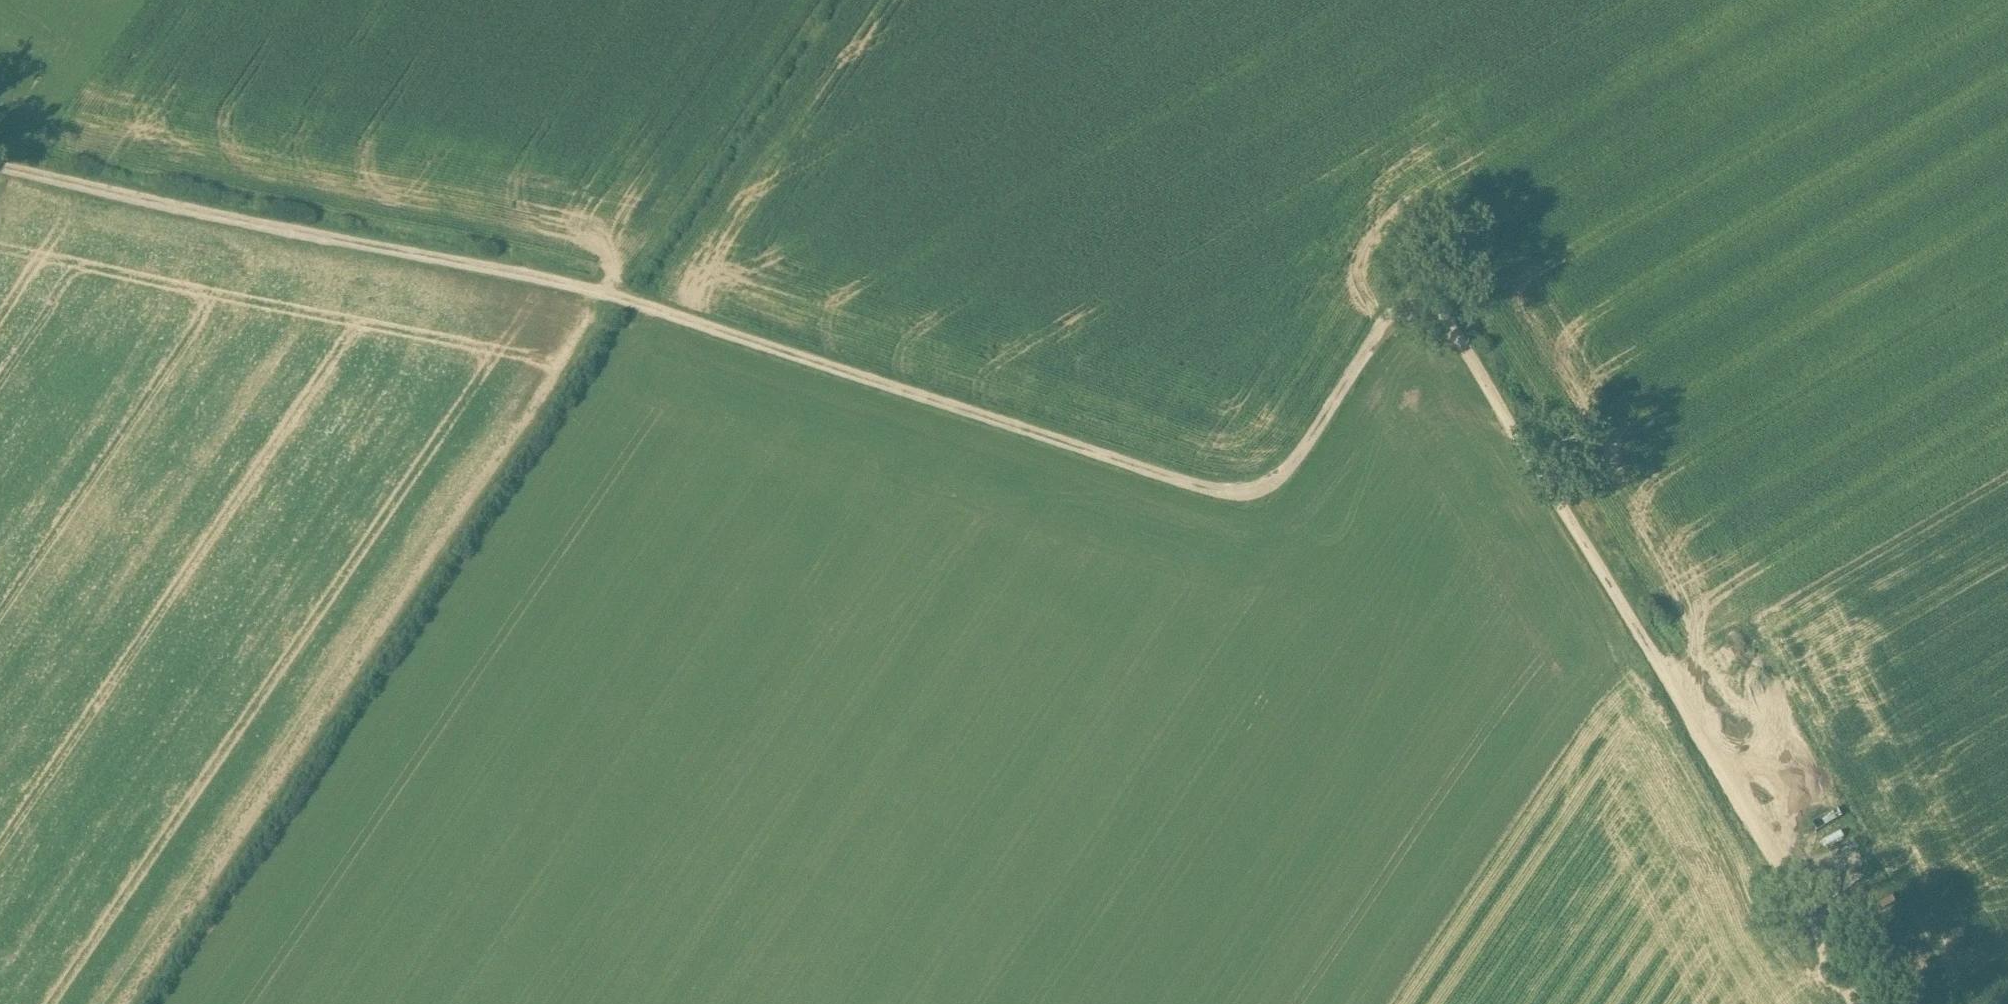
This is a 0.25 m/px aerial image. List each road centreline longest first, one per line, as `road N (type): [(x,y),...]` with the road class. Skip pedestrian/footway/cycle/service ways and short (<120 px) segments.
road 1 (unclassified): [(1865,1003),(1737,778),(1440,307),(1420,307),(1387,326),(1287,473),(1267,488),(1233,493),(627,299),(0,167)]

